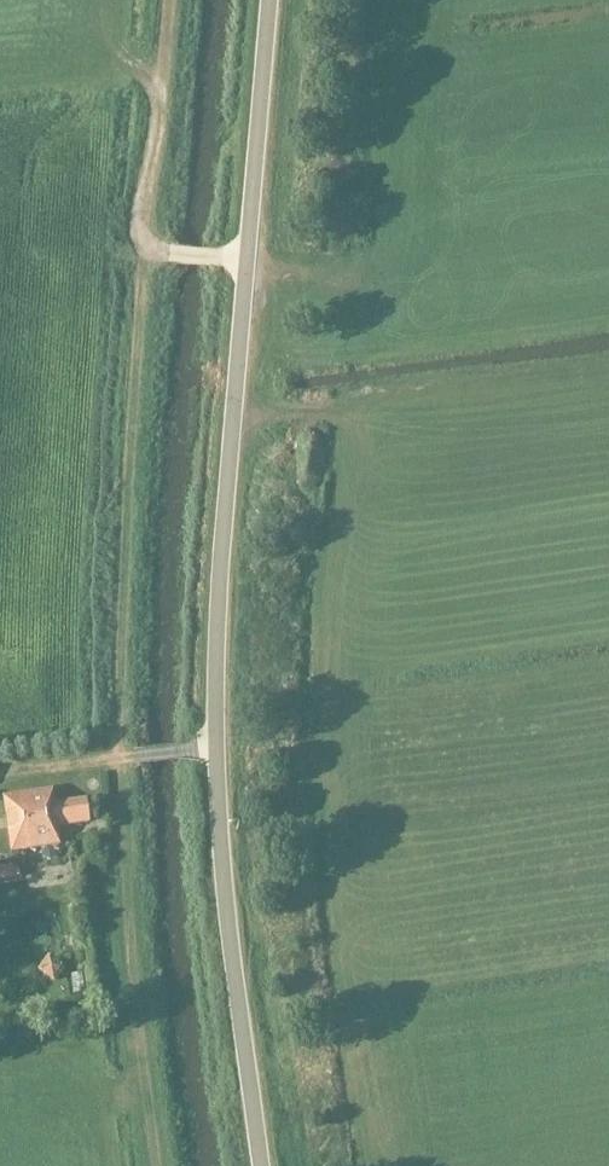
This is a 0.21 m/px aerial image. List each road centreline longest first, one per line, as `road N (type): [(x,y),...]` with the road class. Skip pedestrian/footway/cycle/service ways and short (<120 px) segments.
road 1 (unclassified): [(260,1165),(219,801),(218,689),(270,0)]
road 2 (track): [(164,0),(121,561),(116,758),(156,1165)]

